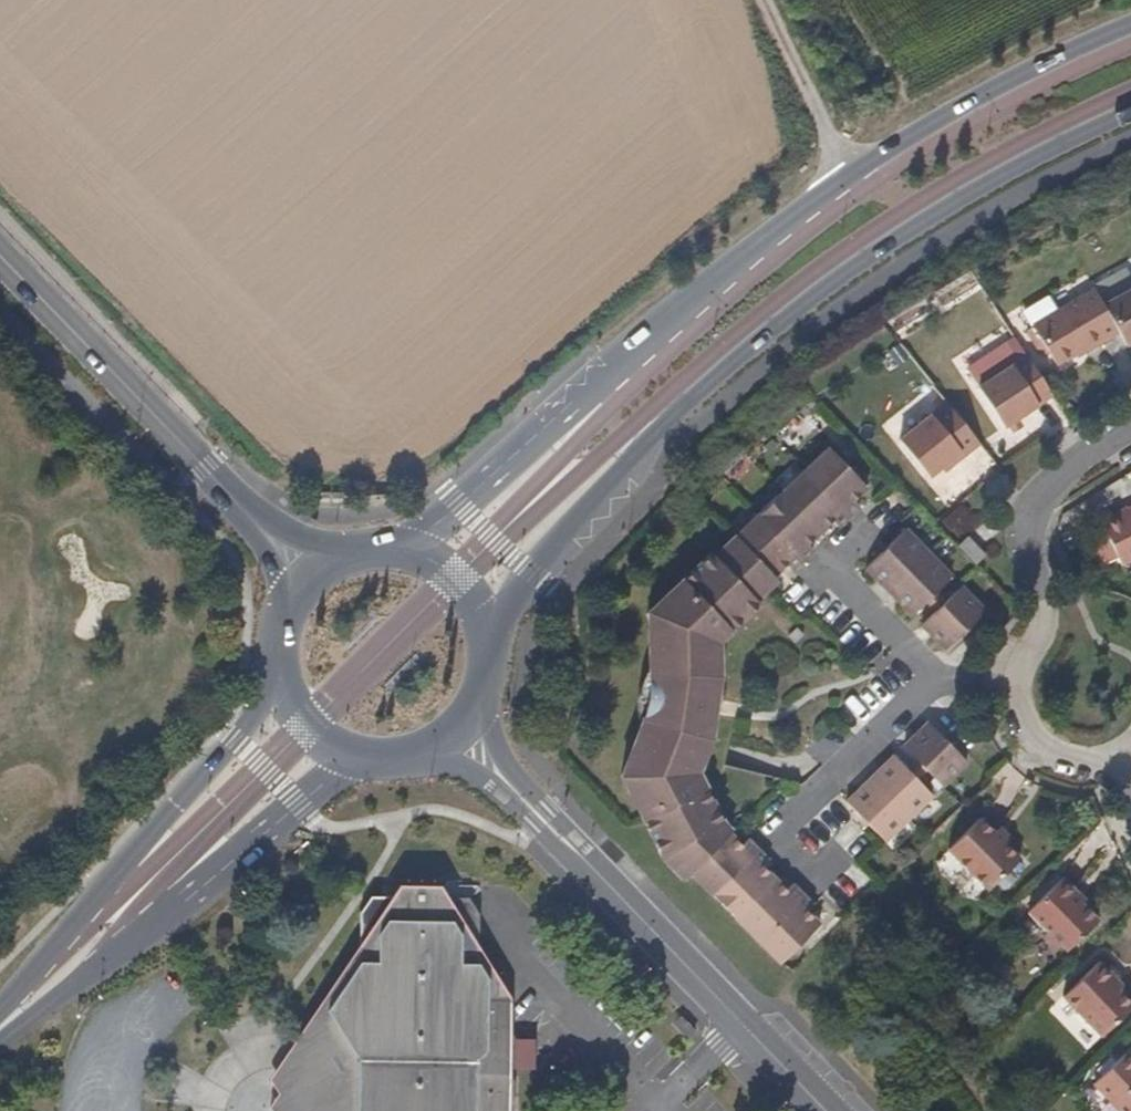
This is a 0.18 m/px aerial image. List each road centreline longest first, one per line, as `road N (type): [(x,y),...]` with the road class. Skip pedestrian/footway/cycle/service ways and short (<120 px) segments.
road 1 (secondary): [(1130,23),(1017,77),(837,183),(459,507),(395,550)]
road 2 (secondary): [(486,642),(527,572),(684,410),(807,301),(979,187),(1130,112)]
road 3 (unclassified): [(451,735),(823,1110)]
road 4 (unclassified): [(0,1035),(91,975),(360,757)]
road 5 (secondary): [(0,259),(307,580)]
road 6 (unclassified): [(278,679),(235,743),(0,1017)]
road 7 (residential): [(938,671),(777,846),(811,882),(832,860)]
road 8 (residential): [(1017,679),(1039,622),(1031,522),(1041,497),(1077,462),(1130,431)]
road 9 (residential): [(938,671),(823,559),(862,522)]
road 10 (track): [(764,0),(837,183)]
road 11 (residential): [(1130,791),(1099,762),(1044,744),(1017,707),(1017,679)]
road 12 (secondary): [(486,642),(477,607),(455,579),(426,558),(395,550)]

